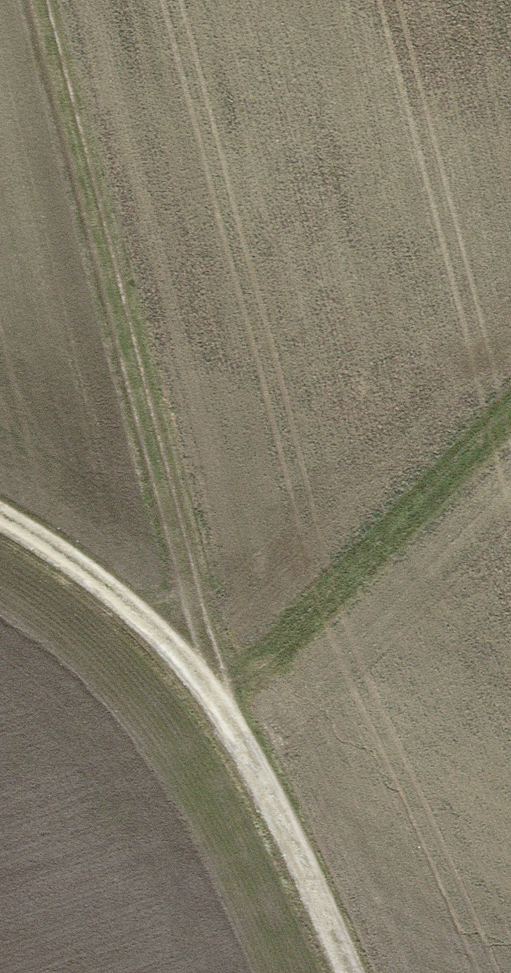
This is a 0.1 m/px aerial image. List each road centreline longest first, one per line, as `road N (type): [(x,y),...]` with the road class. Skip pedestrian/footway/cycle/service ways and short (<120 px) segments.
road 1 (track): [(208,693),(203,643),(40,0)]
road 2 (track): [(0,515),(87,571),(153,627),(208,693),(255,775),(342,972)]
road 3 (track): [(208,693),(256,662),(510,410)]

